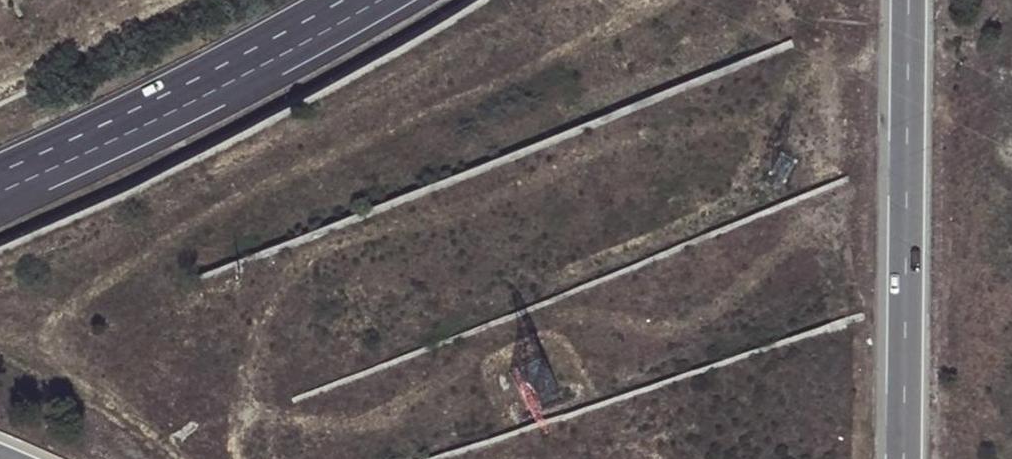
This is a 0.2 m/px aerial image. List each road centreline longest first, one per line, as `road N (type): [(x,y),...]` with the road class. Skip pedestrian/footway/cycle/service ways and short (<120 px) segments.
road 1 (motorway): [(907,0),(903,458)]
road 2 (motorway): [(0,190),(381,0)]
road 3 (motorway): [(0,162),(324,0)]

